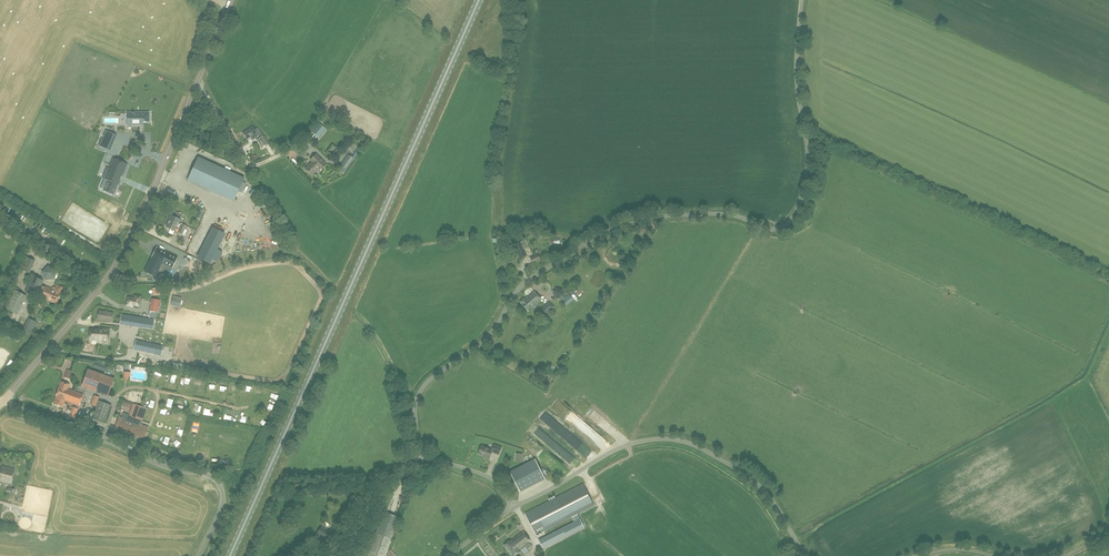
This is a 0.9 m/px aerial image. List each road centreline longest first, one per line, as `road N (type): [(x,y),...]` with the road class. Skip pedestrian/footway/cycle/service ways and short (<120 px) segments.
road 1 (unclassified): [(423,456),(415,417),(421,391),(485,341),(531,277),(643,219),(717,214),(770,229),(789,223),(808,171),(799,73),(804,0)]
road 2 (primary): [(231,555),(479,0)]
road 3 (tertiary): [(3,402),(116,265),(229,6)]
road 4 (track): [(1108,341),(1091,378),(1066,395),(798,543)]
road 5 (unclassified): [(806,555),(754,481),(679,441),(616,450),(513,509)]
road 6 (unclassified): [(199,555),(220,510),(215,479),(3,402)]
road 7 (track): [(284,154),(248,163),(197,86)]
road 8 (unclassified): [(298,474),(373,471),(423,456)]

